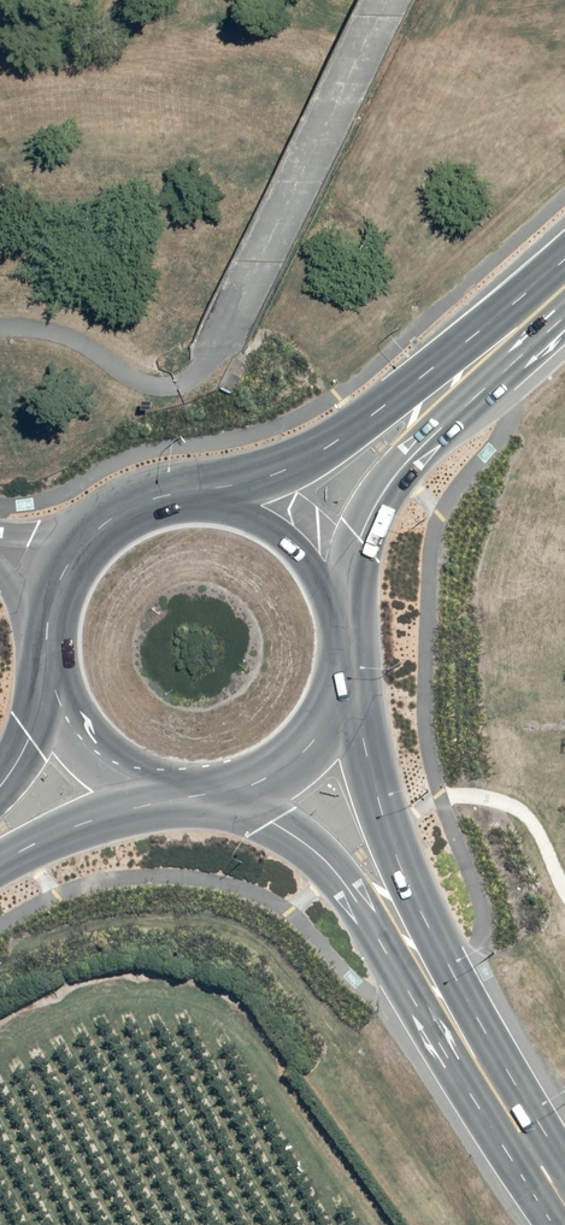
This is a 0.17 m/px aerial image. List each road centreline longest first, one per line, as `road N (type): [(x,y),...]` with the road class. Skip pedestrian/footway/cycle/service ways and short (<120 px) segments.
road 1 (secondary): [(168,495),(281,472),(329,445),(495,315),(564,278)]
road 2 (secondary): [(564,297),(538,342),(400,468),(360,538),(343,609)]
road 3 (secondary): [(414,952),(564,1203)]
road 4 (secondary): [(347,681),(401,867),(414,952)]
road 5 (secondary): [(52,686),(45,620),(69,560),(116,515),(168,495)]
road 6 (secondary): [(414,952),(305,845),(229,792)]
road 7 (secondary): [(168,495),(259,519),(290,542),(343,609)]
road 8 (secondary): [(172,789),(0,860)]
road 9 (secondary): [(347,681),(317,737),(229,792)]
road 10 (secondary): [(172,789),(111,769),(89,750),(52,686)]

